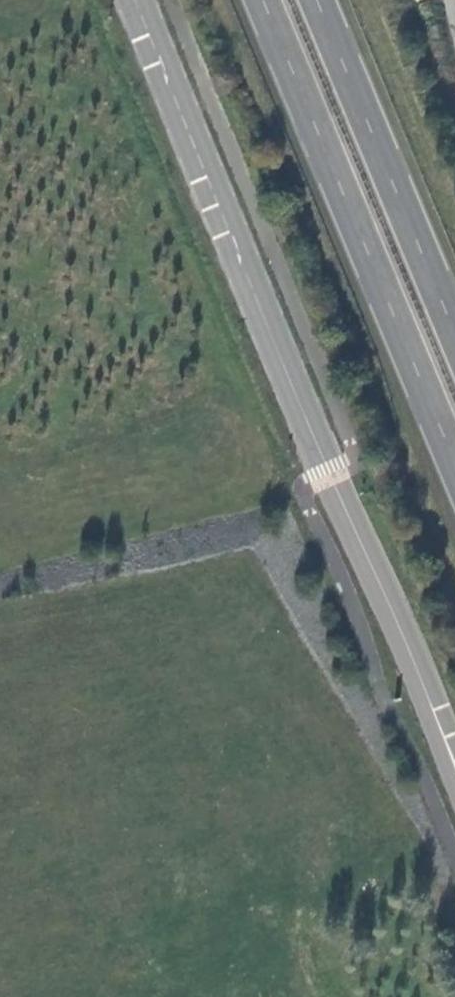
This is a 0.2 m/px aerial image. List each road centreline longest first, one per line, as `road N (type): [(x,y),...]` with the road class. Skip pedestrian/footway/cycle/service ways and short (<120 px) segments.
road 1 (tertiary): [(131,0),(454,790)]
road 2 (trunk): [(273,0),(454,436)]
road 3 (trunk): [(454,298),(330,0)]

